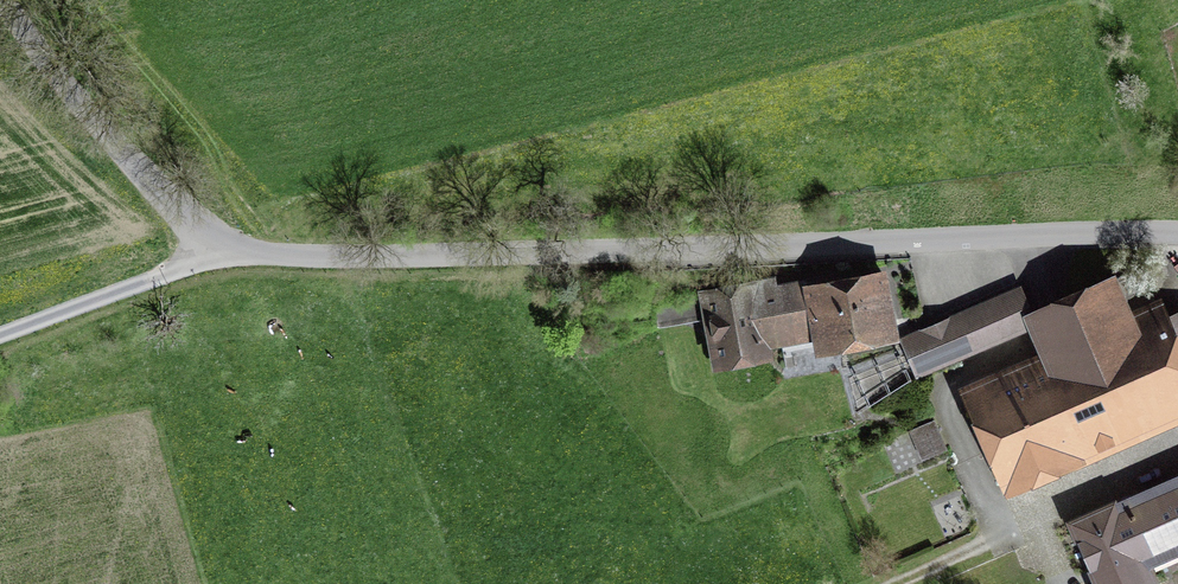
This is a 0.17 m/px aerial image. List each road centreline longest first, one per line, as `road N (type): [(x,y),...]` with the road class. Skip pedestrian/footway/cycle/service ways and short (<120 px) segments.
road 1 (unclassified): [(236,243),(303,255),(1177,233)]
road 2 (unclassified): [(236,243),(139,168),(44,60),(3,0)]
road 3 (track): [(0,336),(236,243)]

